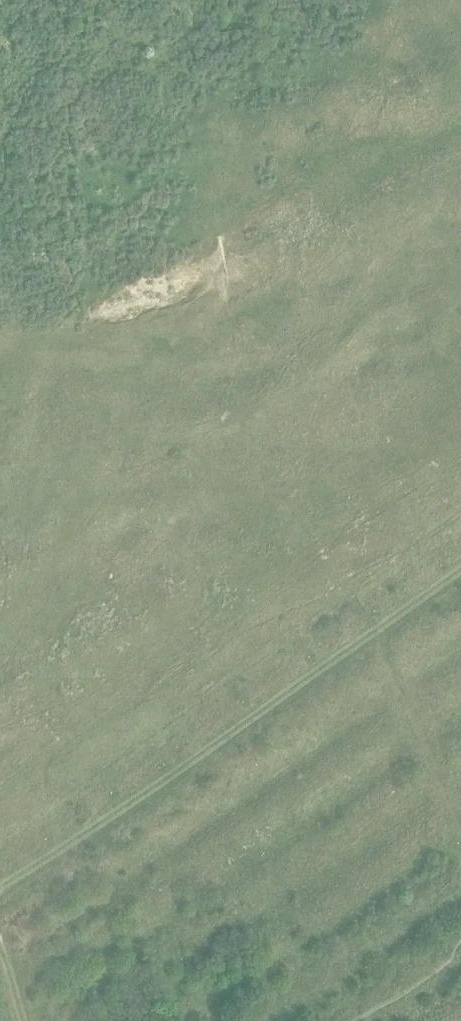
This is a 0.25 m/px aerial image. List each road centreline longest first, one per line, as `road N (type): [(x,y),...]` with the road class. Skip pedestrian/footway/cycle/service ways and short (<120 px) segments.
road 1 (track): [(460,566),(0,886)]

